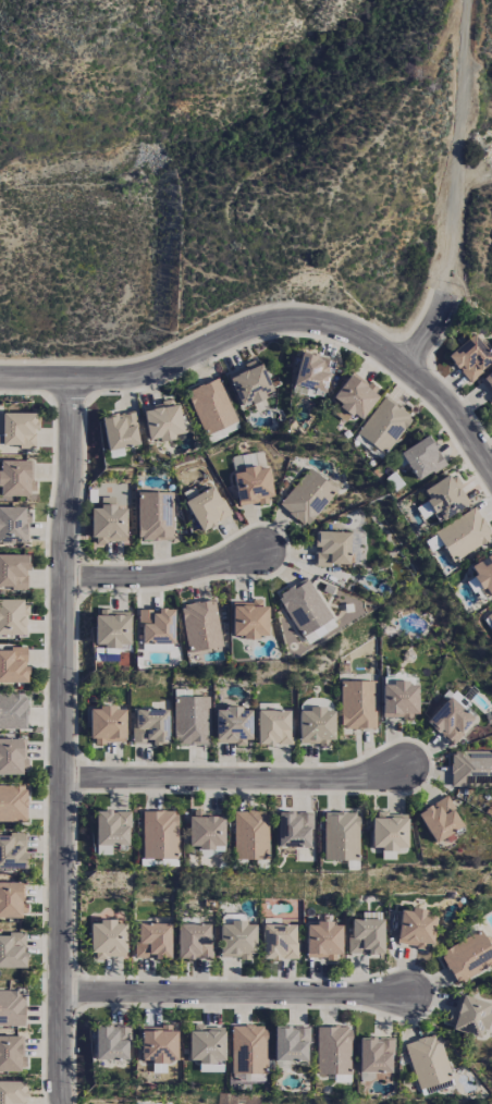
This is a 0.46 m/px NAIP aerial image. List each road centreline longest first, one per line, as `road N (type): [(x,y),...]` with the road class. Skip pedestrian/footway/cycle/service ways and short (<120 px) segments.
road 1 (residential): [(63,1103),(71,380)]
road 2 (residential): [(491,477),(440,400),(372,345),(334,327),(244,330),(135,377),(0,379)]
road 3 (residential): [(411,998),(63,994)]
road 4 (residential): [(401,772),(346,781),(63,776)]
road 5 (residential): [(258,554),(163,576),(63,579)]

